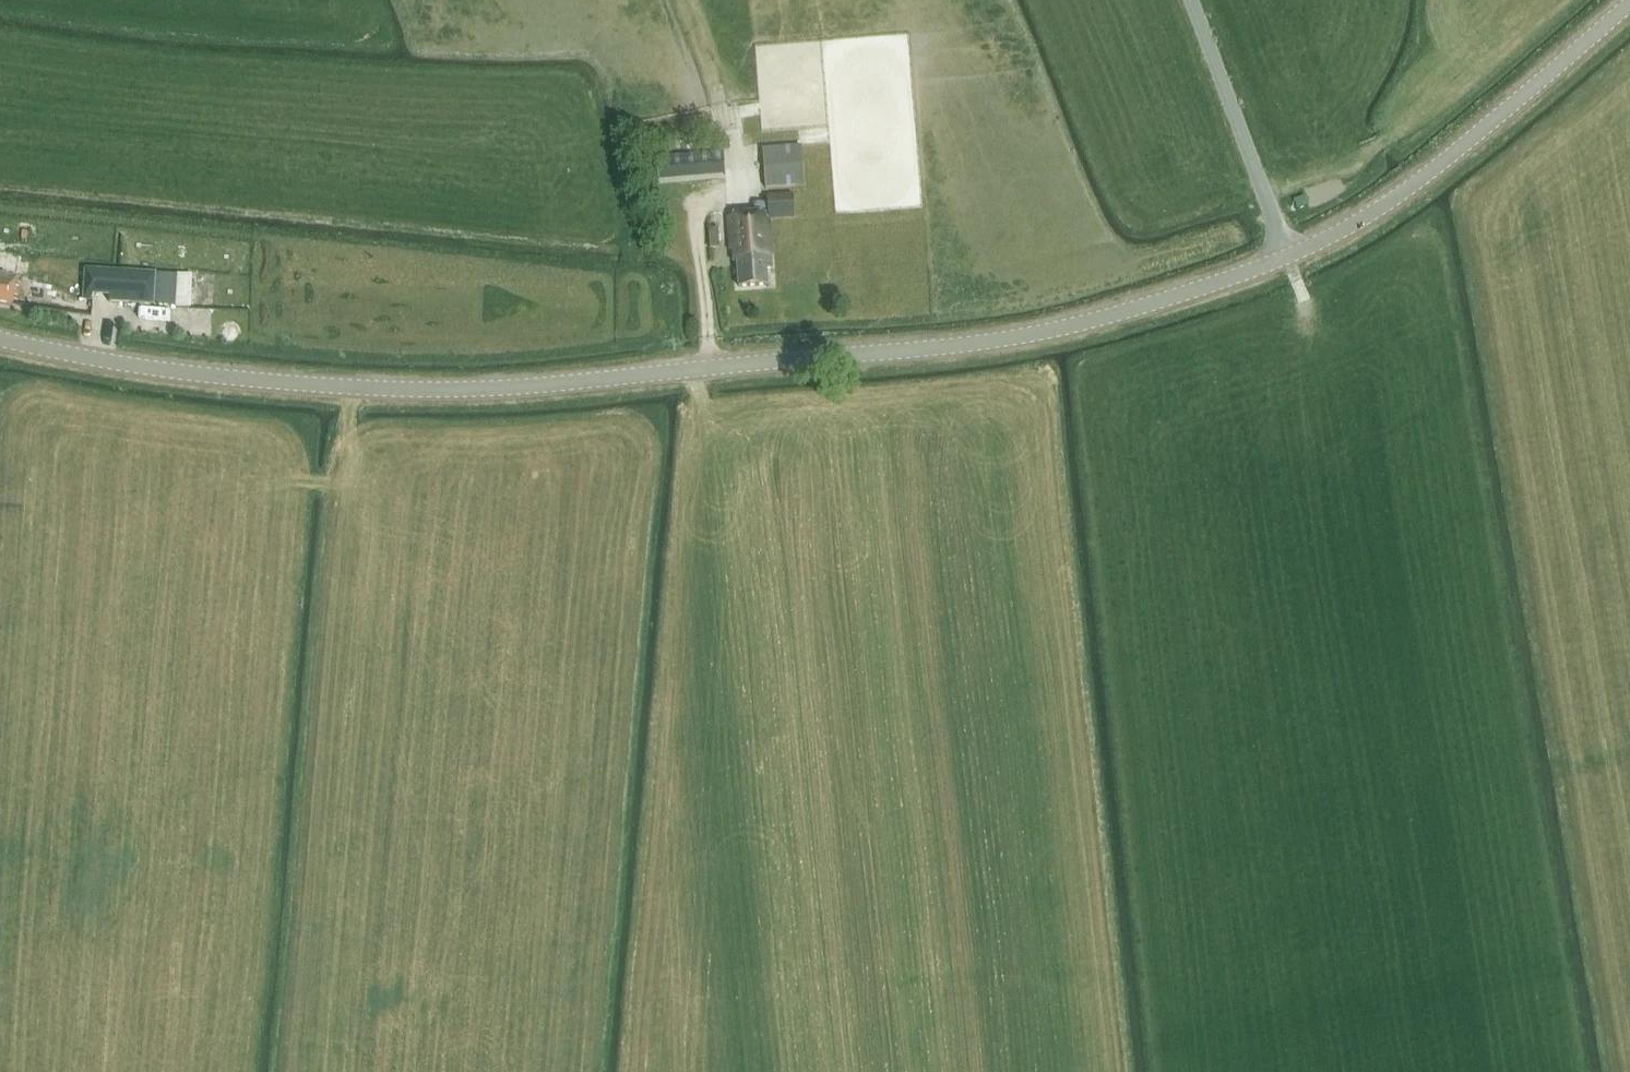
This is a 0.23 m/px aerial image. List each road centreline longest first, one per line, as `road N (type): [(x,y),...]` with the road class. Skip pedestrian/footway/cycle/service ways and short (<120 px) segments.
road 1 (secondary): [(0,339),(137,365),(431,388),(885,352),(1066,326),(1286,262),(1395,197),(1627,0)]

